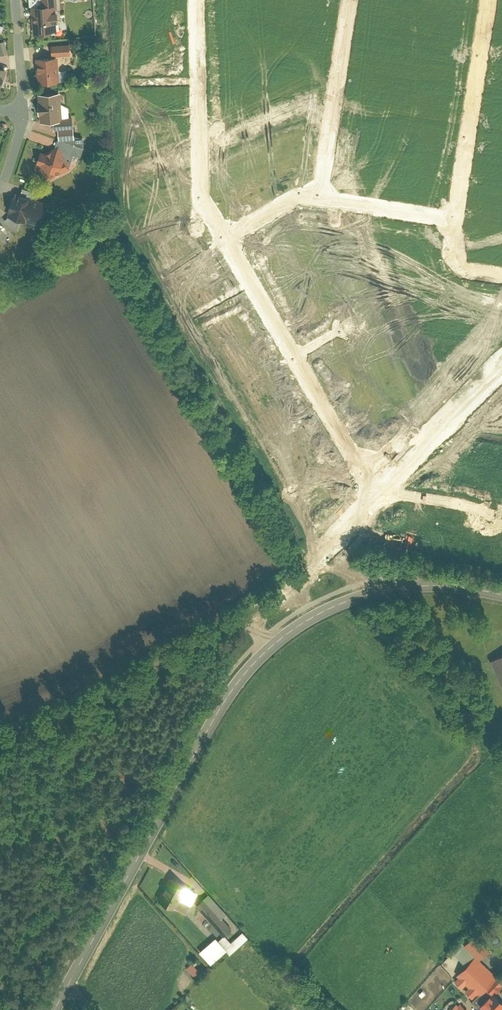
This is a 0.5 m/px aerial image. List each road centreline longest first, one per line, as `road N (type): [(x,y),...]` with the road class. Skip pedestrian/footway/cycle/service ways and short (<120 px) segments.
road 1 (tertiary): [(343,602),(294,628),(235,688),(68,984)]
road 2 (residential): [(372,499),(224,236)]
road 3 (residential): [(224,236),(202,195),(198,0)]
road 4 (residential): [(489,0),(451,221)]
road 5 (residential): [(351,0),(325,195)]
road 6 (residential): [(372,499),(501,366)]
road 7 (tertiary): [(501,594),(428,586),(343,602)]
road 8 (residential): [(325,195),(451,221)]
road 9 (residential): [(343,602),(325,558),(372,499)]

